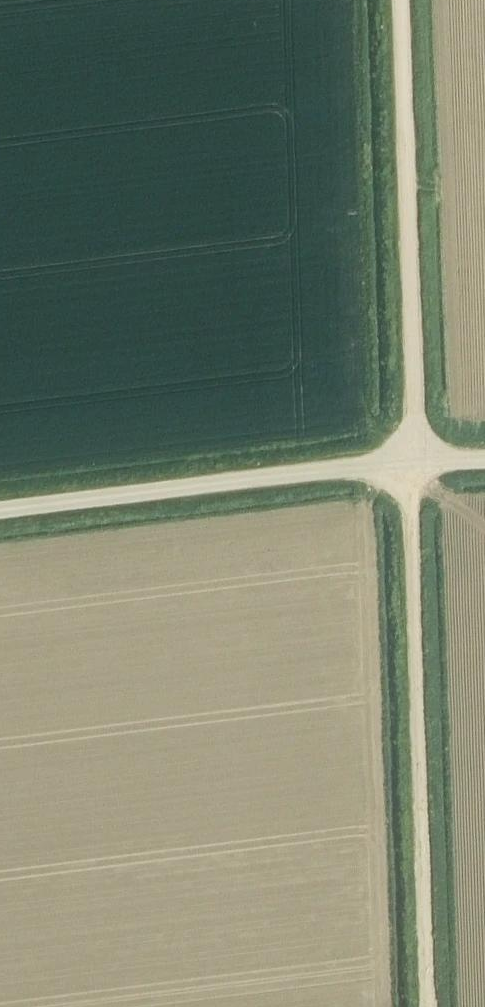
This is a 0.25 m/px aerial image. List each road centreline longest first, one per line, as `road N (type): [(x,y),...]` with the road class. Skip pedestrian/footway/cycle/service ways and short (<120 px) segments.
road 1 (unclassified): [(429,1006),(415,460)]
road 2 (unclassified): [(415,460),(403,0)]
road 3 (unclassified): [(0,510),(415,460)]

